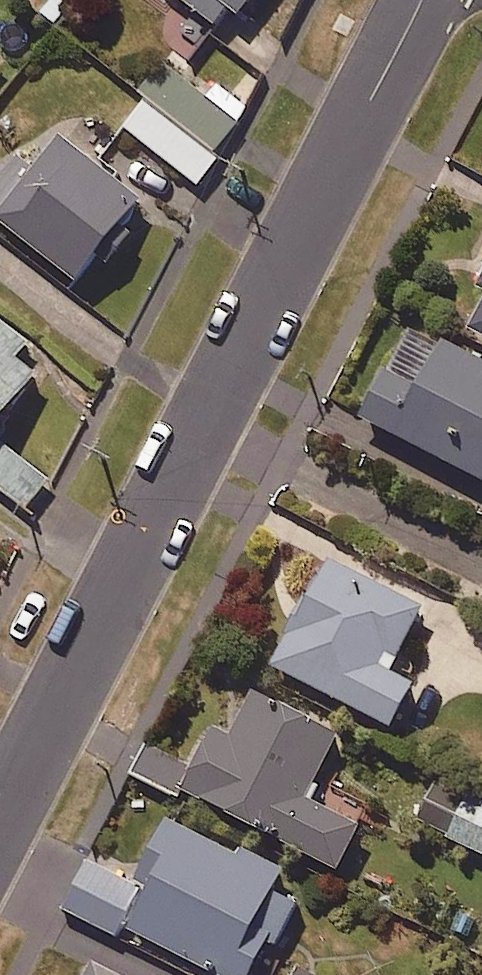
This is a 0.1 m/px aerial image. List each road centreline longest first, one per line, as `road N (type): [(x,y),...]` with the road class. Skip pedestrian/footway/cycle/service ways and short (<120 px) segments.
road 1 (tertiary): [(421,0),(0,819)]

